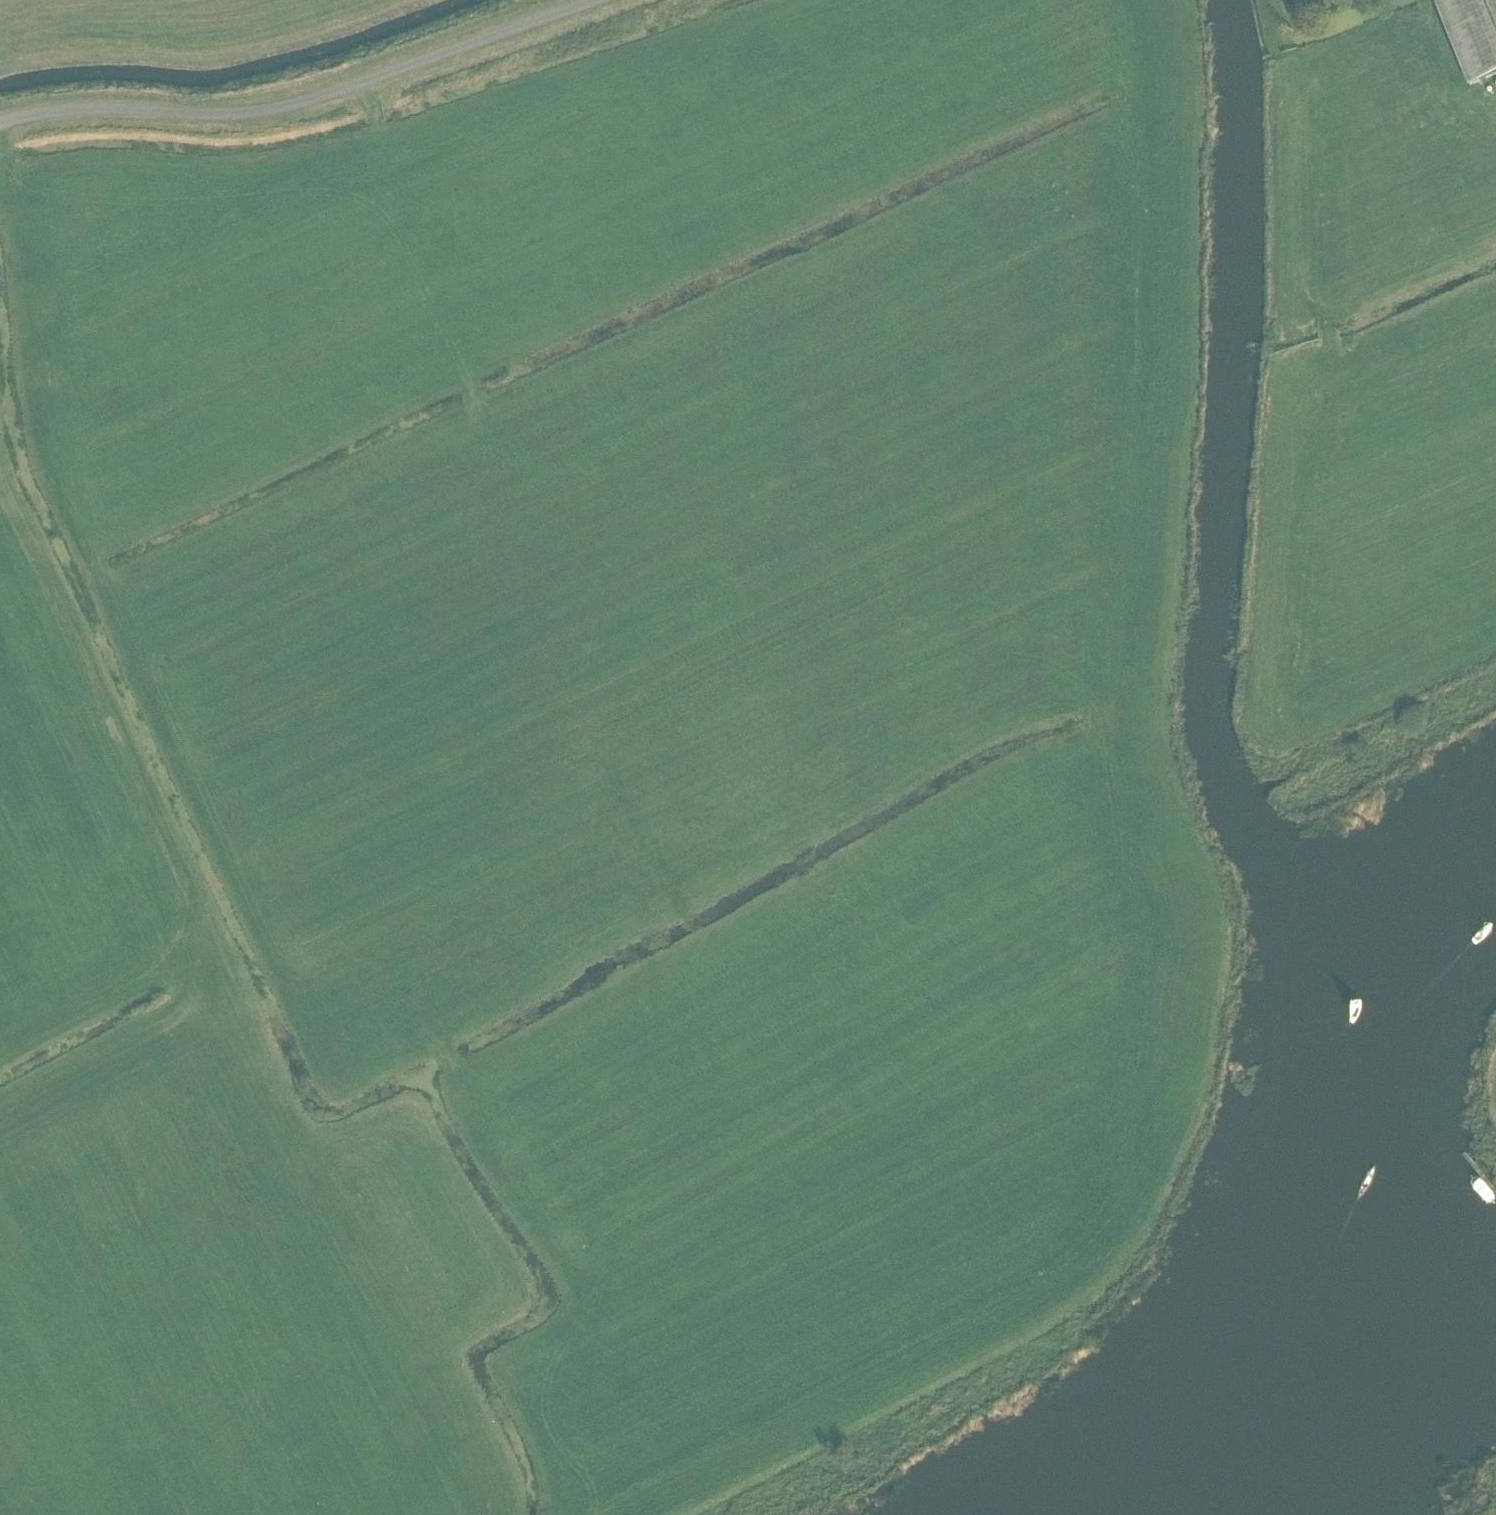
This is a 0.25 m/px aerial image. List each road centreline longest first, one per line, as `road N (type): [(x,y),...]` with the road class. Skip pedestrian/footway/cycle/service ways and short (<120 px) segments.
road 1 (unclassified): [(0,123),(56,110),(244,113),(337,91),(599,0)]

